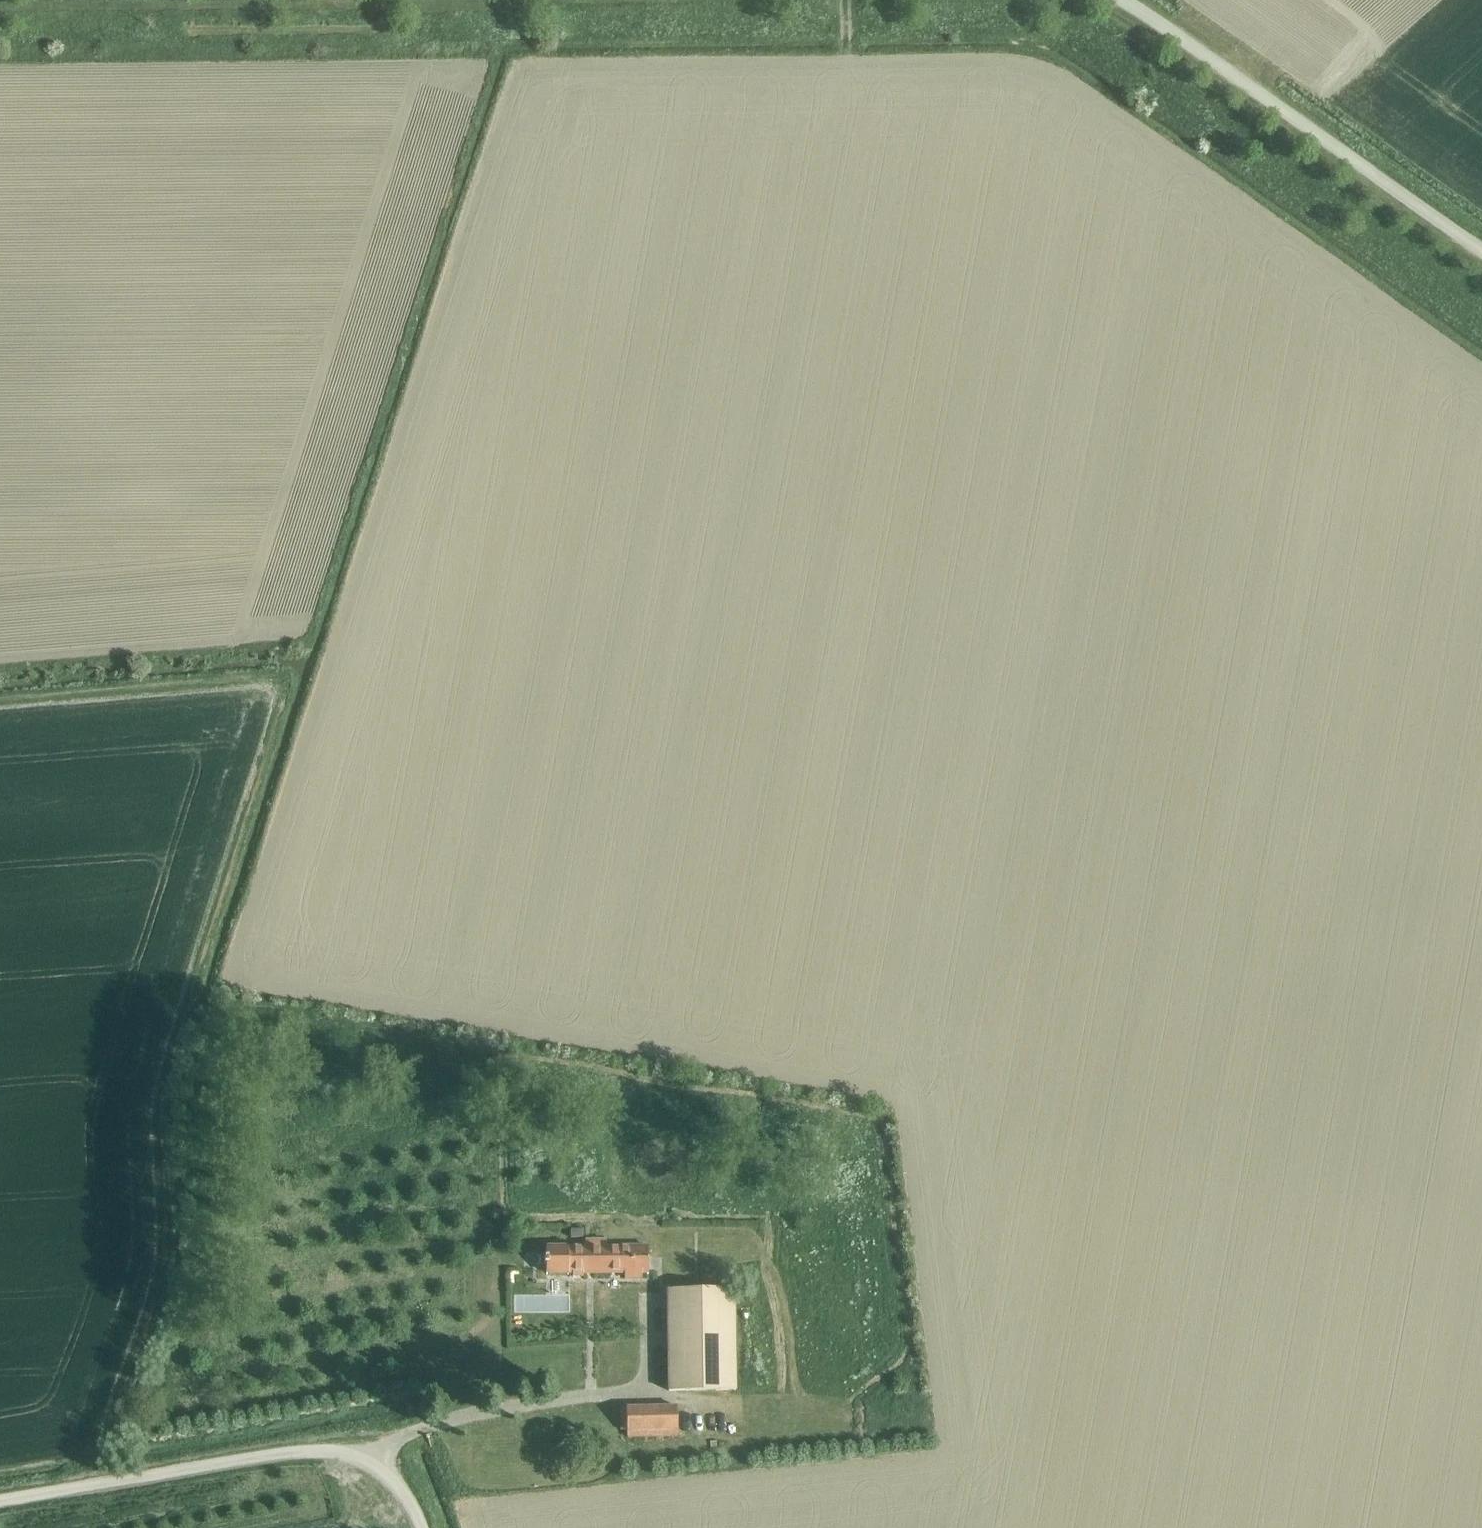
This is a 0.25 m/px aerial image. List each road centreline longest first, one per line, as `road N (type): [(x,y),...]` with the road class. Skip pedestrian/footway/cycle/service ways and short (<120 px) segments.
road 1 (unclassified): [(421,1527),(372,1457),(345,1453),(295,1451),(0,1500)]
road 2 (unclassified): [(1481,250),(1120,0)]

